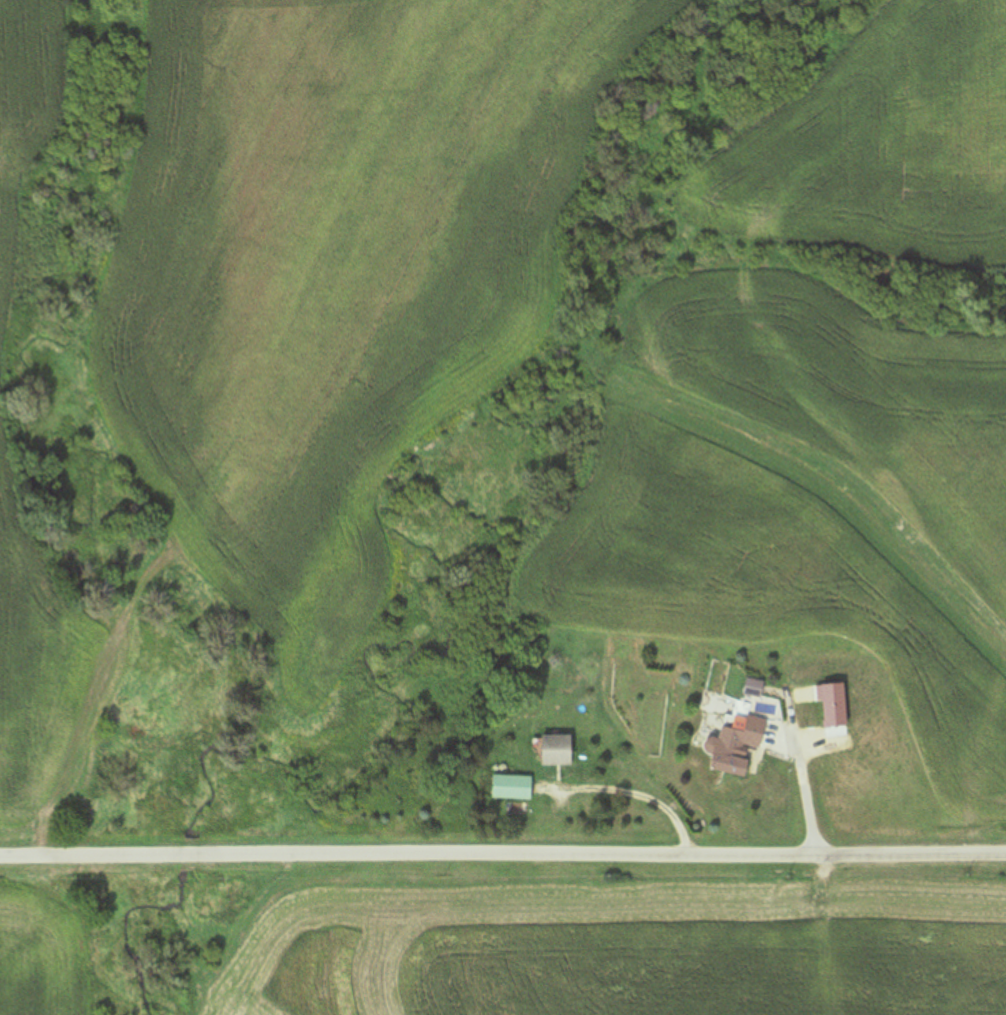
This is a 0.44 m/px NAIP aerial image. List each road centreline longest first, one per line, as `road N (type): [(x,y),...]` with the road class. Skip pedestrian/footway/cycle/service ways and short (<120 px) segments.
road 1 (residential): [(0,854),(1005,856)]

